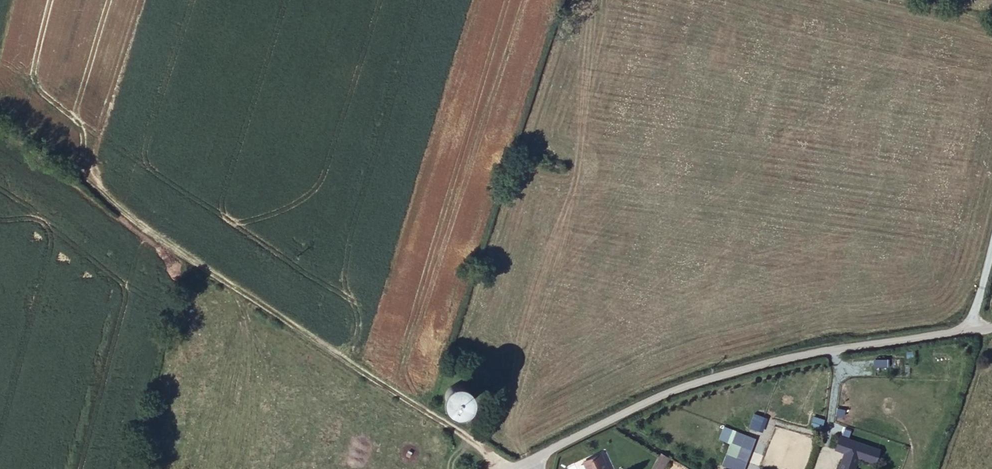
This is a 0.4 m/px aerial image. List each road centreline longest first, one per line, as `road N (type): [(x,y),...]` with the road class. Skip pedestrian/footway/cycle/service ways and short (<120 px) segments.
road 1 (track): [(508,468),(215,278),(0,119)]
road 2 (unclassified): [(524,463),(650,400),(735,371),(991,328)]
road 3 (track): [(985,330),(935,468)]

